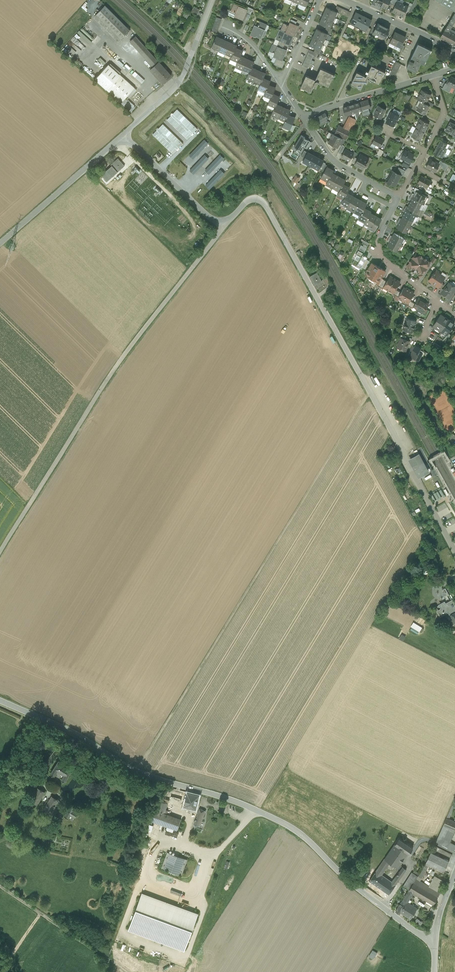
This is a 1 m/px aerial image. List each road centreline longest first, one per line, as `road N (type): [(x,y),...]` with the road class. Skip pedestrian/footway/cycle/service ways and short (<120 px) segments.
road 1 (unclassified): [(436,945),(293,827),(120,763),(43,718)]
road 2 (unclassified): [(223,228),(247,202),(265,205),(454,551)]
road 3 (unclassified): [(223,228),(114,368),(0,552)]
road 4 (unclassified): [(123,135),(0,243)]
road 5 (track): [(0,885),(125,971)]
road 6 (unclassified): [(123,135),(223,228)]
road 7 (residential): [(432,76),(306,121)]

